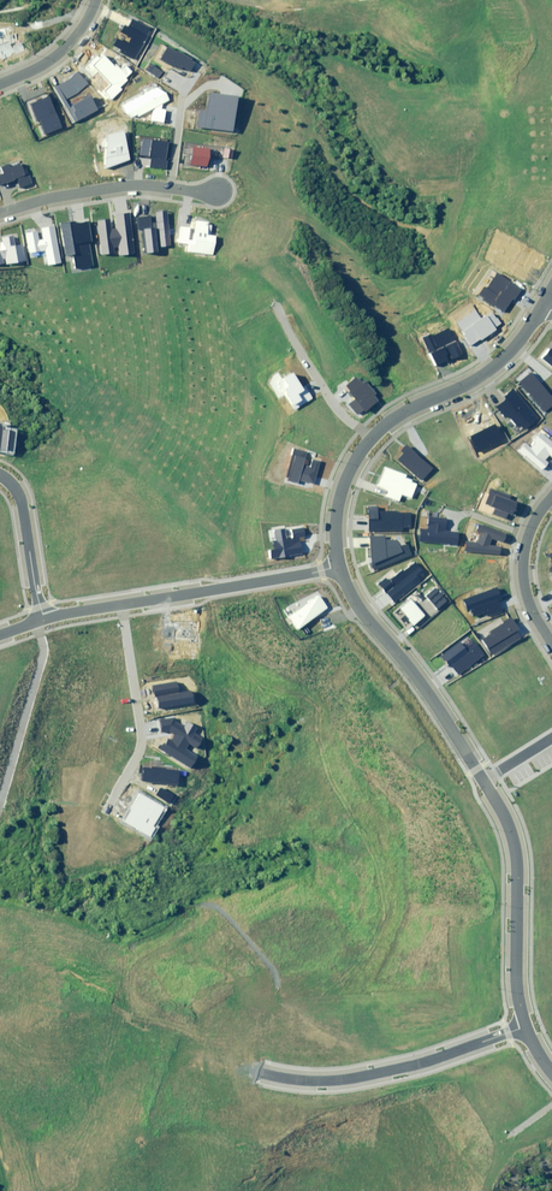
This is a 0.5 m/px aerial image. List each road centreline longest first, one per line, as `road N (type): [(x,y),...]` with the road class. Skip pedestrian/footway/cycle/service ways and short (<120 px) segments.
road 1 (residential): [(342,573),(503,813),(517,866),(516,975),(528,1032)]
road 2 (residential): [(528,1032),(350,1079),(261,1074)]
road 3 (residential): [(548,305),(485,369),(369,433)]
road 4 (residential): [(124,603),(342,573)]
road 5 (residential): [(106,811),(145,743),(124,603)]
road 6 (residential): [(33,619),(45,650),(0,805)]
road 7 (residential): [(0,210),(130,184),(170,188)]
road 8 (residential): [(278,307),(334,406),(369,433)]
road 9 (residential): [(551,496),(527,545),(525,574),(551,642)]
road 10 (residential): [(0,474),(15,485),(43,615)]
road 11 (residential): [(369,433),(339,488),(332,531),(342,573)]
road 12 (residential): [(94,0),(57,55),(0,85)]

